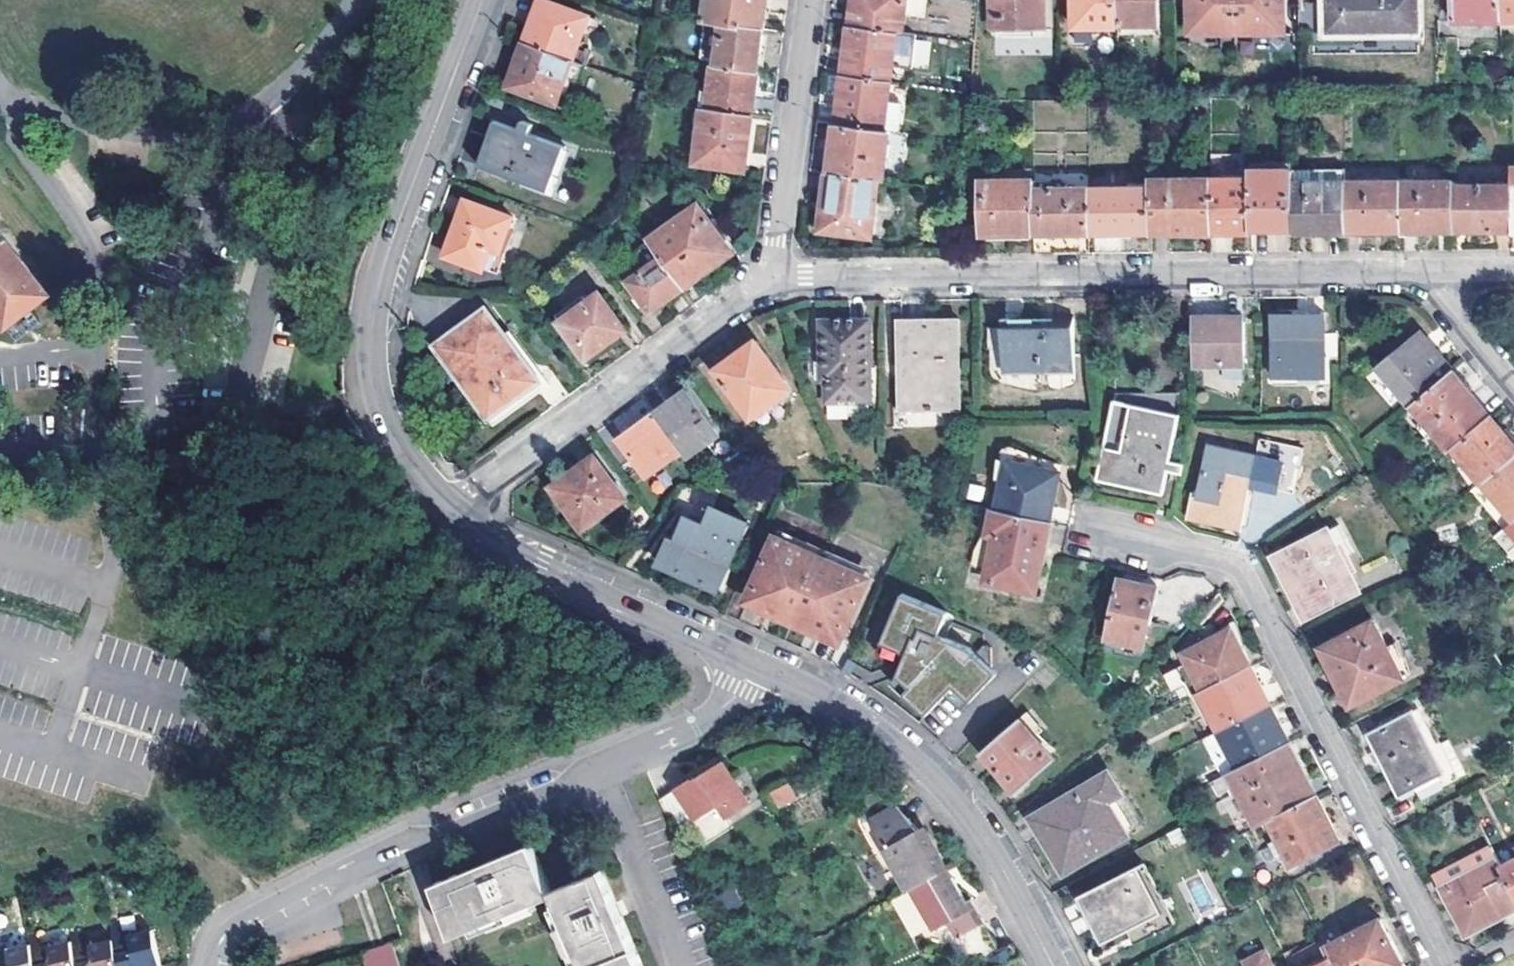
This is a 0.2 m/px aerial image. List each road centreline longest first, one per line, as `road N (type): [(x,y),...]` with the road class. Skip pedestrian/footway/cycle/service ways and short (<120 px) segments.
road 1 (residential): [(773,281),(1441,272)]
road 2 (residential): [(1444,965),(1237,564),(1120,535)]
road 3 (residential): [(481,0),(383,263),(370,349),(388,433),(446,507)]
road 4 (residential): [(336,877),(703,718),(750,662)]
road 5 (residential): [(750,662),(851,712),(931,775),(998,861),(1052,965)]
road 6 (residential): [(446,507),(773,281)]
road 7 (residential): [(446,507),(539,568),(750,662)]
road 8 (residential): [(773,281),(812,0)]
road 9 (residential): [(336,877),(224,933),(211,965)]
road 10 (residential): [(1441,272),(1455,316),(1513,386)]

